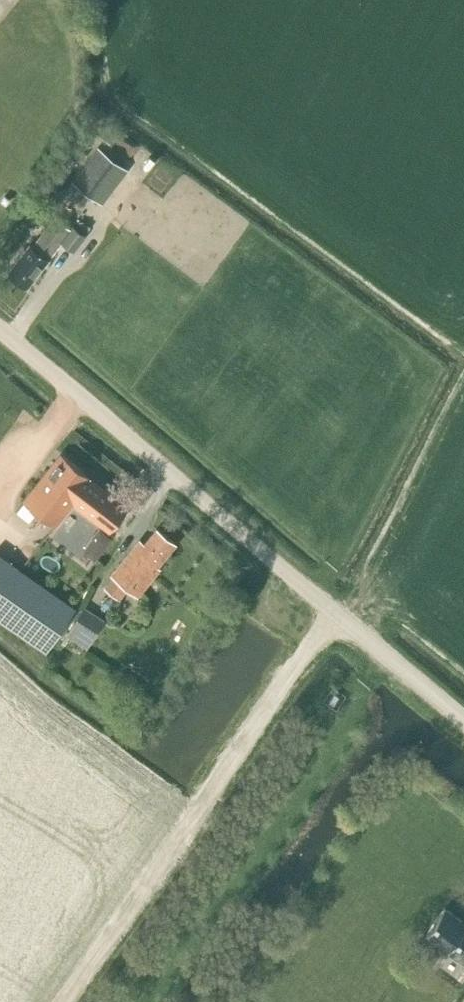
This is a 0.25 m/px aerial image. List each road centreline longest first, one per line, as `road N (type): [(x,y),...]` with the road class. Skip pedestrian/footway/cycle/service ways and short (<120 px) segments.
road 1 (unclassified): [(463,719),(0,328)]
road 2 (track): [(344,619),(463,399)]

